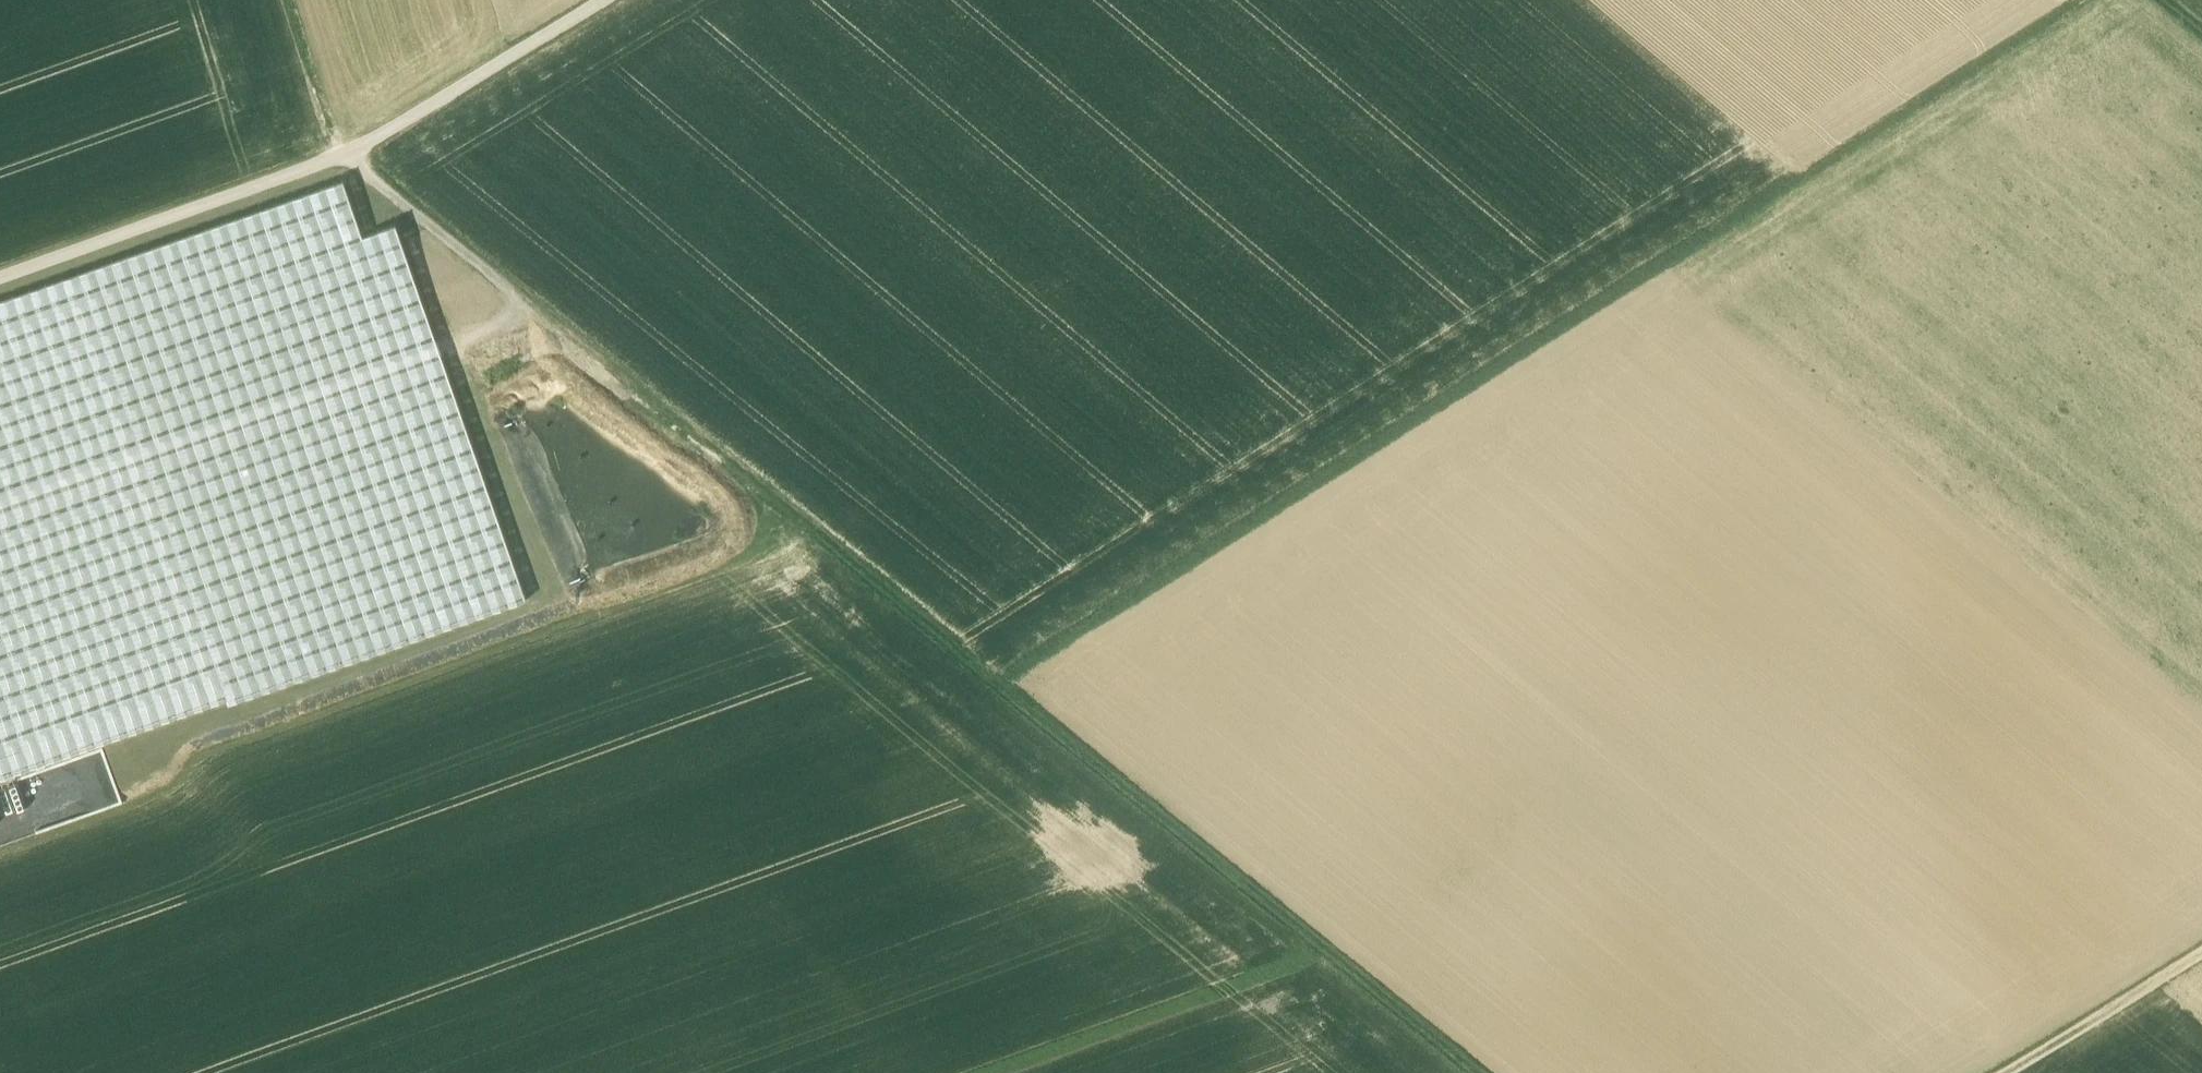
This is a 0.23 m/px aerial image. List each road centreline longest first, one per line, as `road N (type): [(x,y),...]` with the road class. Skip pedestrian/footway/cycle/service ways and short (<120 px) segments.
road 1 (track): [(1473,1072),(345,155)]
road 2 (track): [(995,691),(2072,0)]
road 3 (track): [(0,278),(345,155),(600,0)]
road 4 (track): [(2047,1072),(2201,978)]
road 5 (track): [(299,0),(345,155)]

